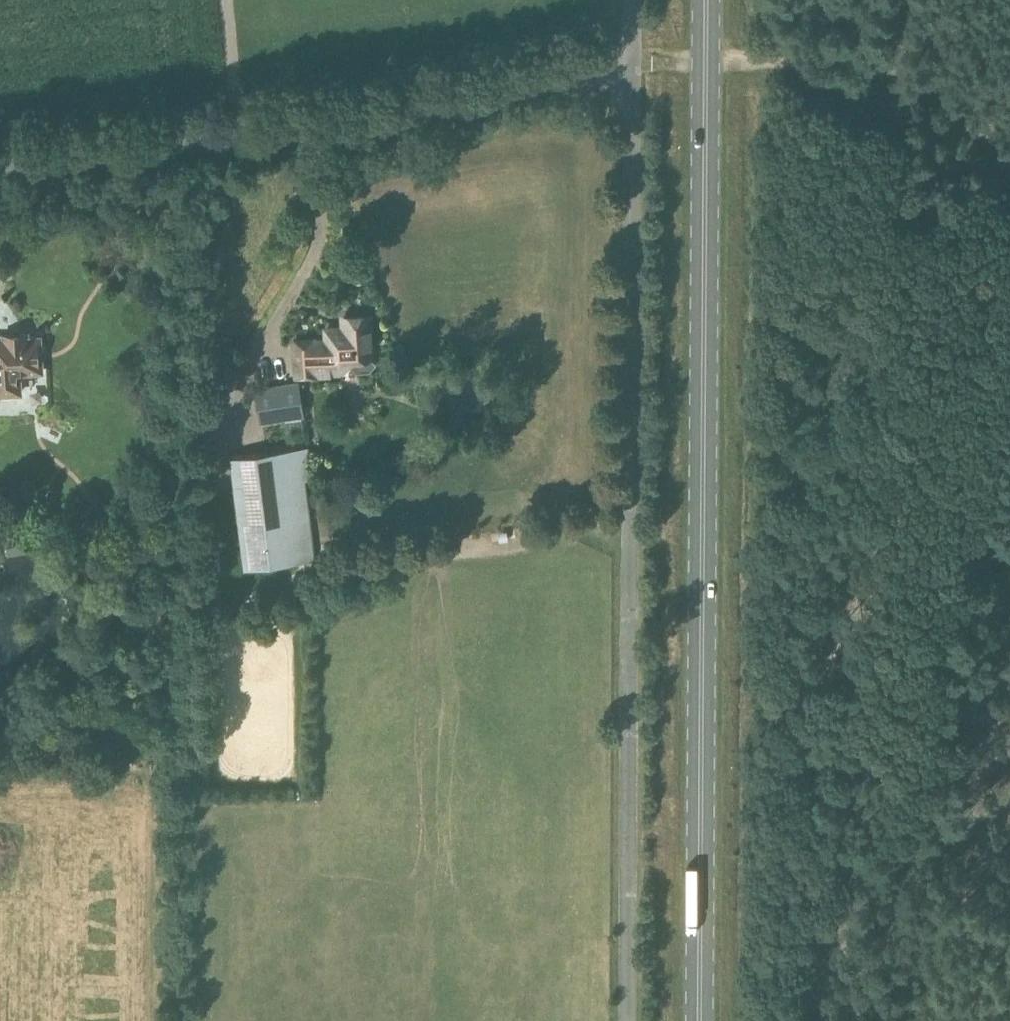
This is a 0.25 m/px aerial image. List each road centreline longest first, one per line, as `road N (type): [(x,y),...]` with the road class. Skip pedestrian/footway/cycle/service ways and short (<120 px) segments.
road 1 (primary): [(701,1020),(706,0)]
road 2 (unclassified): [(631,1020),(631,68)]
road 3 (unclassified): [(631,68),(358,123),(0,170)]
road 4 (track): [(878,114),(778,62),(631,68)]
road 5 (track): [(1009,177),(878,114)]

